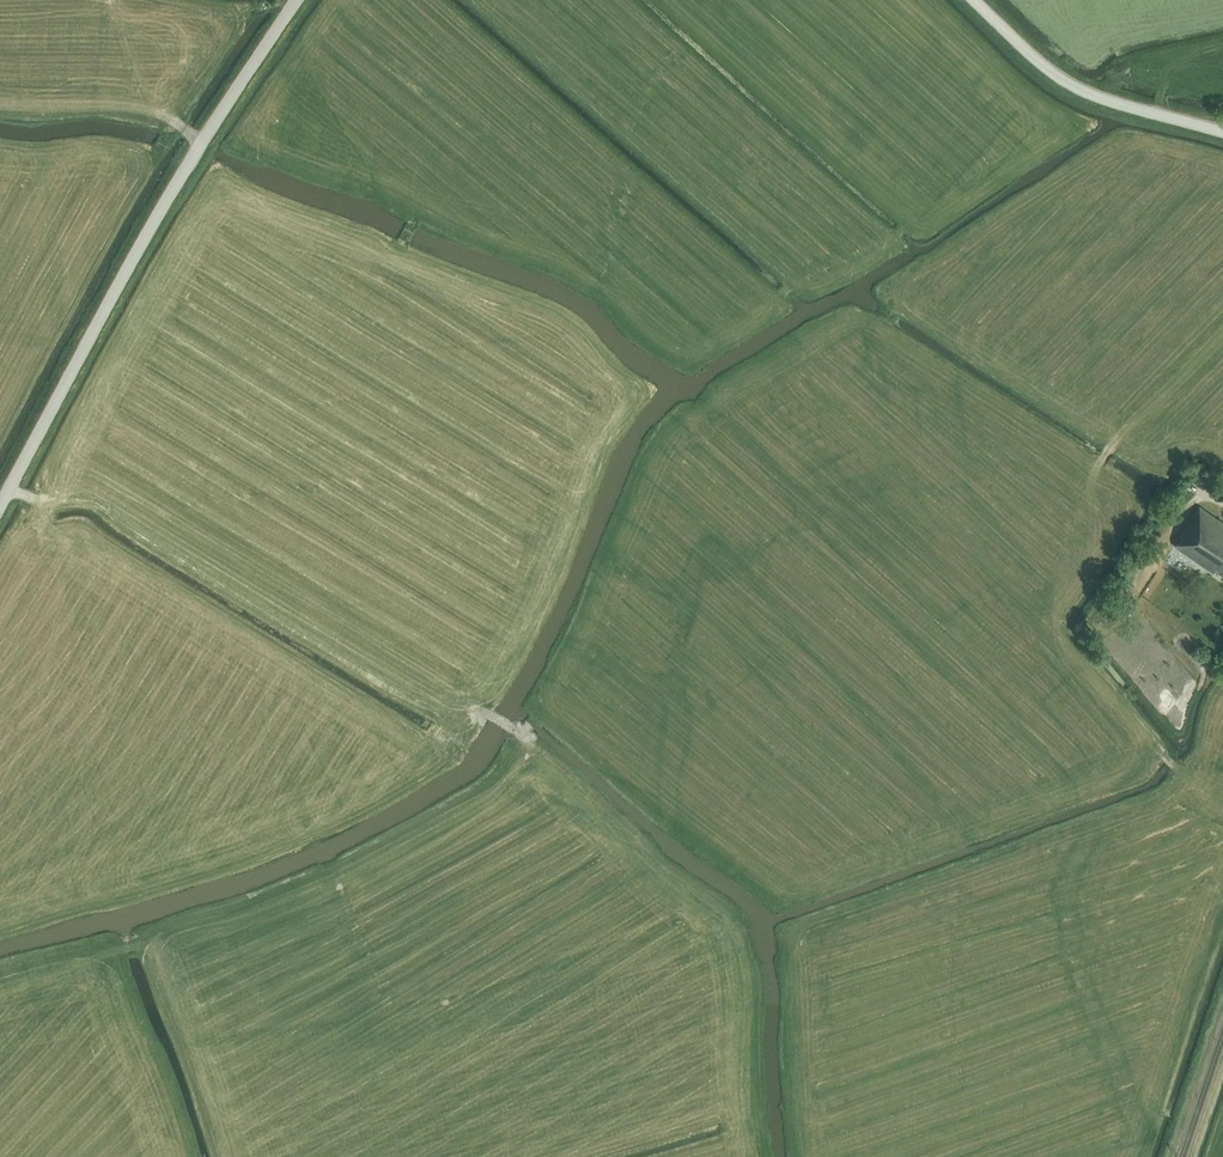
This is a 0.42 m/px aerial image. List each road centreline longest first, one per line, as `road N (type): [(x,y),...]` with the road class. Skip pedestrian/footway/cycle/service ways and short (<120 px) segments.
road 1 (tertiary): [(0,506),(177,183),(297,0)]
road 2 (tertiary): [(1222,132),(1074,85),(974,0)]

